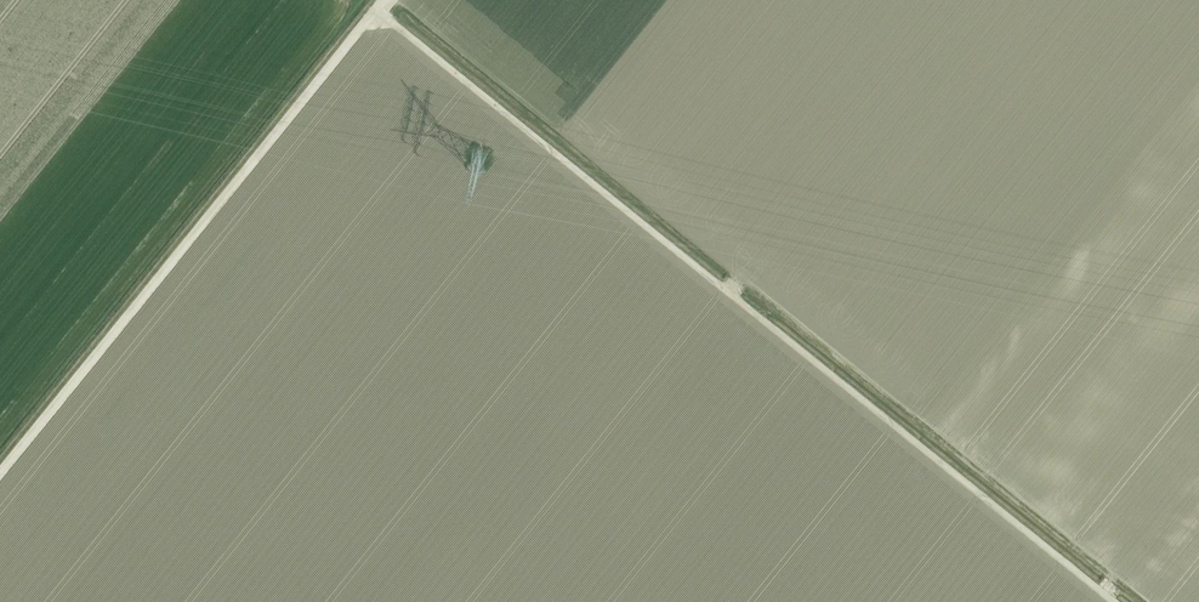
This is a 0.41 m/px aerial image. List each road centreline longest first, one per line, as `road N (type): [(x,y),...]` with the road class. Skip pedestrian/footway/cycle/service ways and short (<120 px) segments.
road 1 (track): [(384,0),(0,474)]

